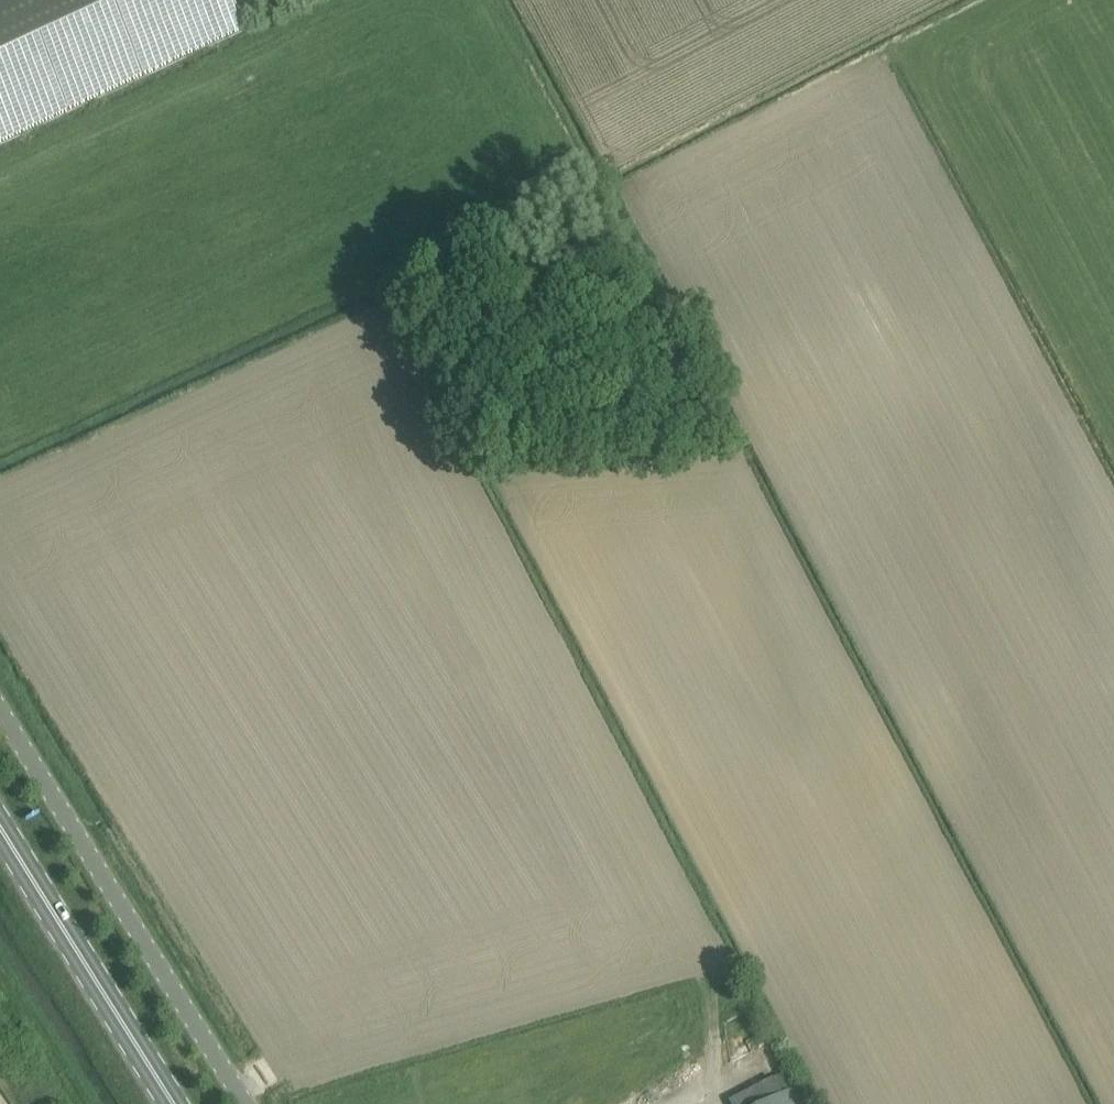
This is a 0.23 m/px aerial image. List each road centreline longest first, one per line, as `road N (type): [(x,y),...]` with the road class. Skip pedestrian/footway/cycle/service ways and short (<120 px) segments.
road 1 (unclassified): [(0,710),(245,1103)]
road 2 (secondary): [(177,1103),(0,817)]

